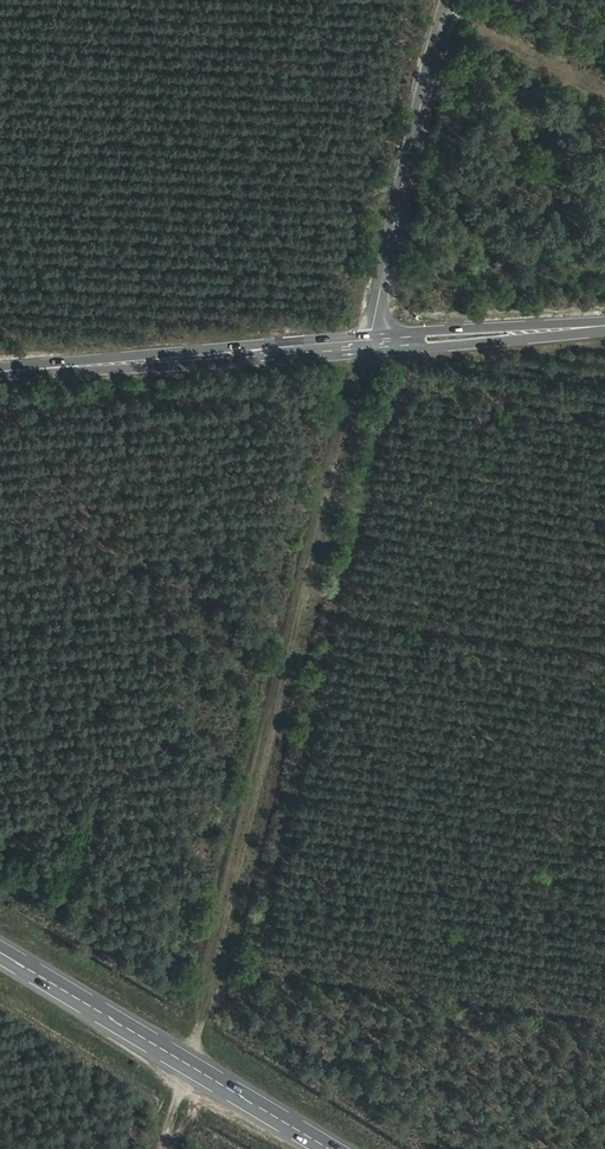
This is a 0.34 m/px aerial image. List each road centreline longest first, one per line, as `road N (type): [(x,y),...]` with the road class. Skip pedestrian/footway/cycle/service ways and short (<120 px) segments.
road 1 (track): [(165,1148),(381,346)]
road 2 (secondary): [(0,953),(329,1148)]
road 3 (secondary): [(0,376),(381,346)]
road 4 (unclassified): [(381,346),(429,87),(458,0)]
road 5 (secondary): [(381,346),(604,329)]

